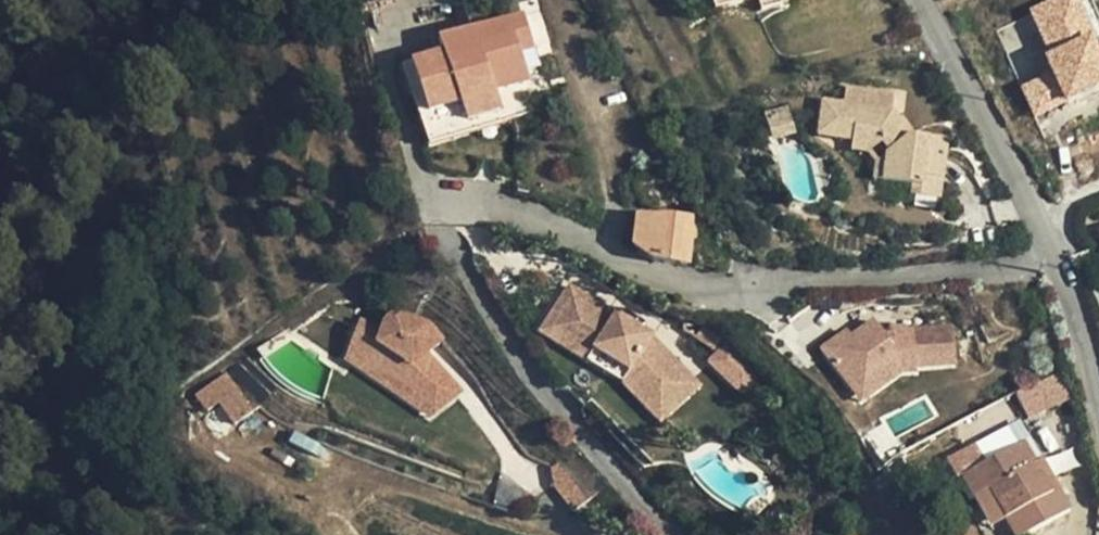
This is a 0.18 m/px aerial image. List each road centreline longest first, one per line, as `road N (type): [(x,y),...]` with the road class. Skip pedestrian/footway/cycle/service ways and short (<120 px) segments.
road 1 (residential): [(1098,391),(1066,282),(922,0)]

